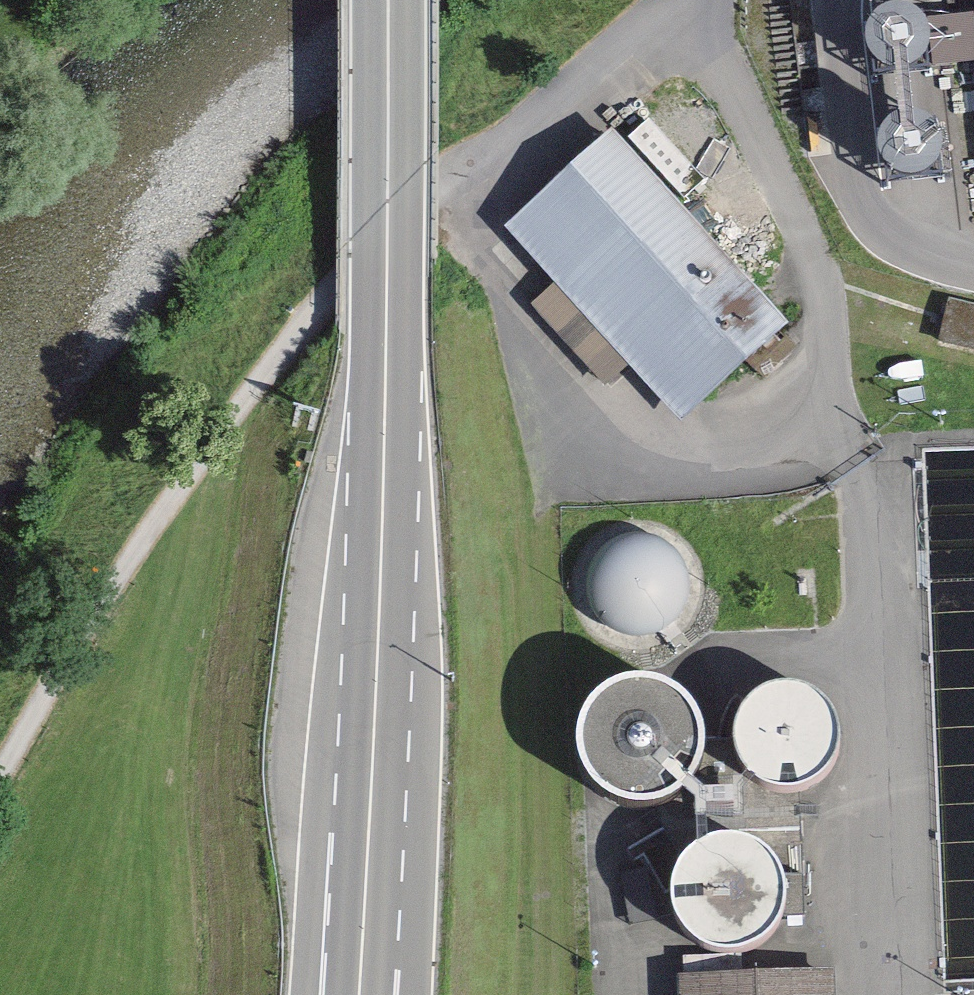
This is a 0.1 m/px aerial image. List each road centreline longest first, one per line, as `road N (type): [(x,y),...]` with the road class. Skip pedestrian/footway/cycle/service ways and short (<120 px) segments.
road 1 (trunk): [(391,0),(364,922)]
road 2 (track): [(0,781),(138,548),(285,355),(368,258),(458,197)]

